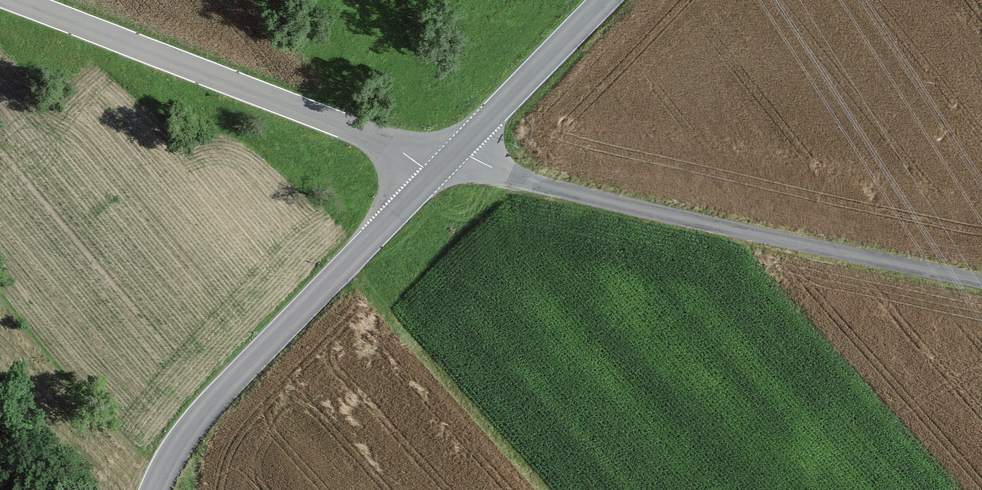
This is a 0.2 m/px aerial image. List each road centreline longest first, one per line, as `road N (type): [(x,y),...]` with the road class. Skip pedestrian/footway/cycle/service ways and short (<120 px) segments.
road 1 (unclassified): [(450,167),(981,283)]
road 2 (unclassified): [(1,0),(450,167)]
road 3 (tertiary): [(450,167),(194,416),(152,489)]
road 4 (track): [(349,265),(549,489)]
road 5 (tertiary): [(607,0),(450,167)]

